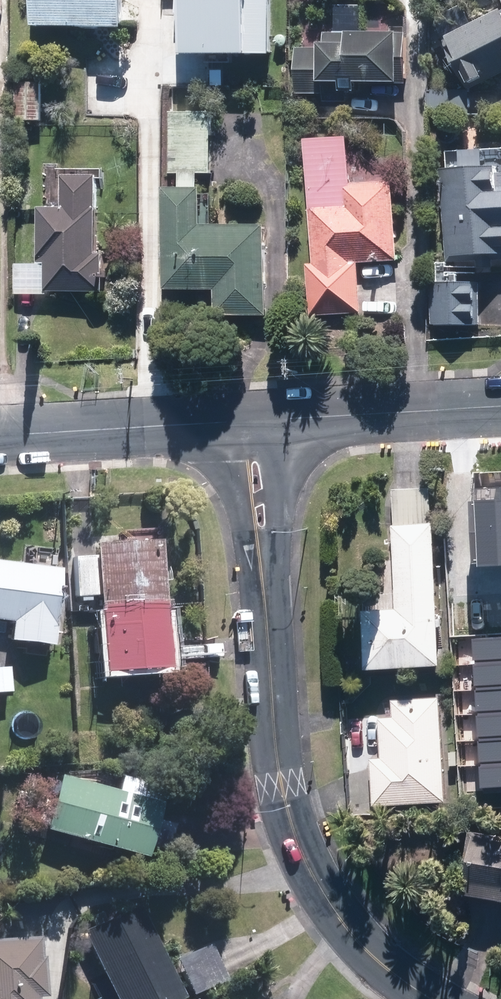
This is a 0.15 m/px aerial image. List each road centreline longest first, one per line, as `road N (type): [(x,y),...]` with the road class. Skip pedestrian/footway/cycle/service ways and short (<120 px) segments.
road 1 (tertiary): [(436,998),(391,970),(336,911),(298,843),(282,783),(252,422)]
road 2 (tertiary): [(252,422),(0,436)]
road 3 (residential): [(500,407),(252,422)]

